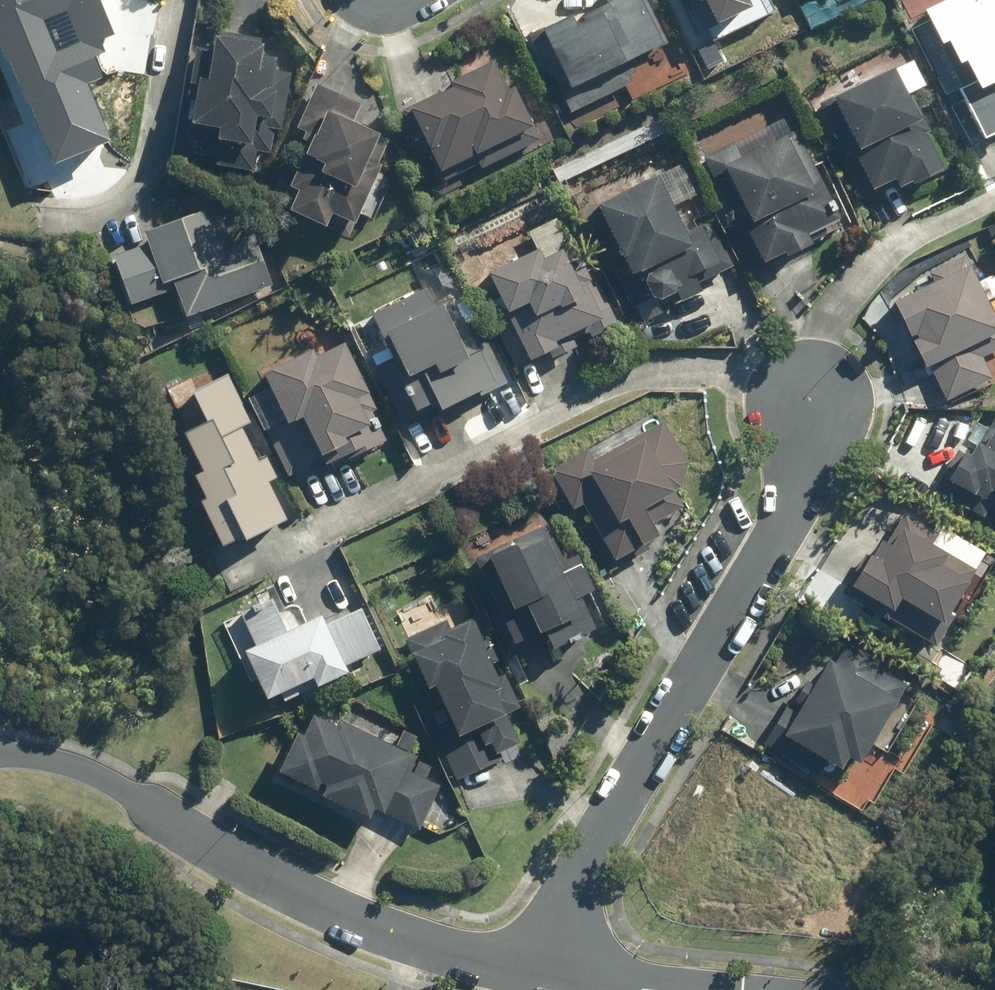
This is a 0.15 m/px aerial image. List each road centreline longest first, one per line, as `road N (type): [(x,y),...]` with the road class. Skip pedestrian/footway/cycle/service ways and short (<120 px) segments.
road 1 (residential): [(811,391),(790,514),(520,965)]
road 2 (residential): [(0,753),(71,765),(228,859),(406,934),(520,965)]
road 3 (residential): [(63,216),(112,206),(148,174),(178,0)]
road 4 (residential): [(520,965),(641,989)]

